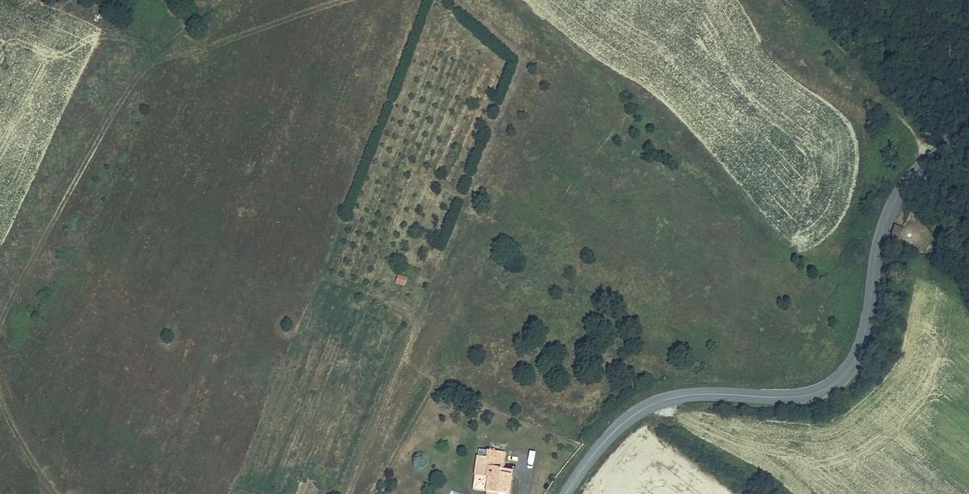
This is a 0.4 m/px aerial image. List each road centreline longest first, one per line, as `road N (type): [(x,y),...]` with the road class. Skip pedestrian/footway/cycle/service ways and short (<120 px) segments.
road 1 (tertiary): [(566,493),(619,425),(648,406),(713,393),(804,396),(845,376),(866,328),(888,213),(911,176),(968,122)]
road 2 (track): [(0,322),(151,52),(220,0)]
road 3 (track): [(930,156),(816,27),(782,0)]

